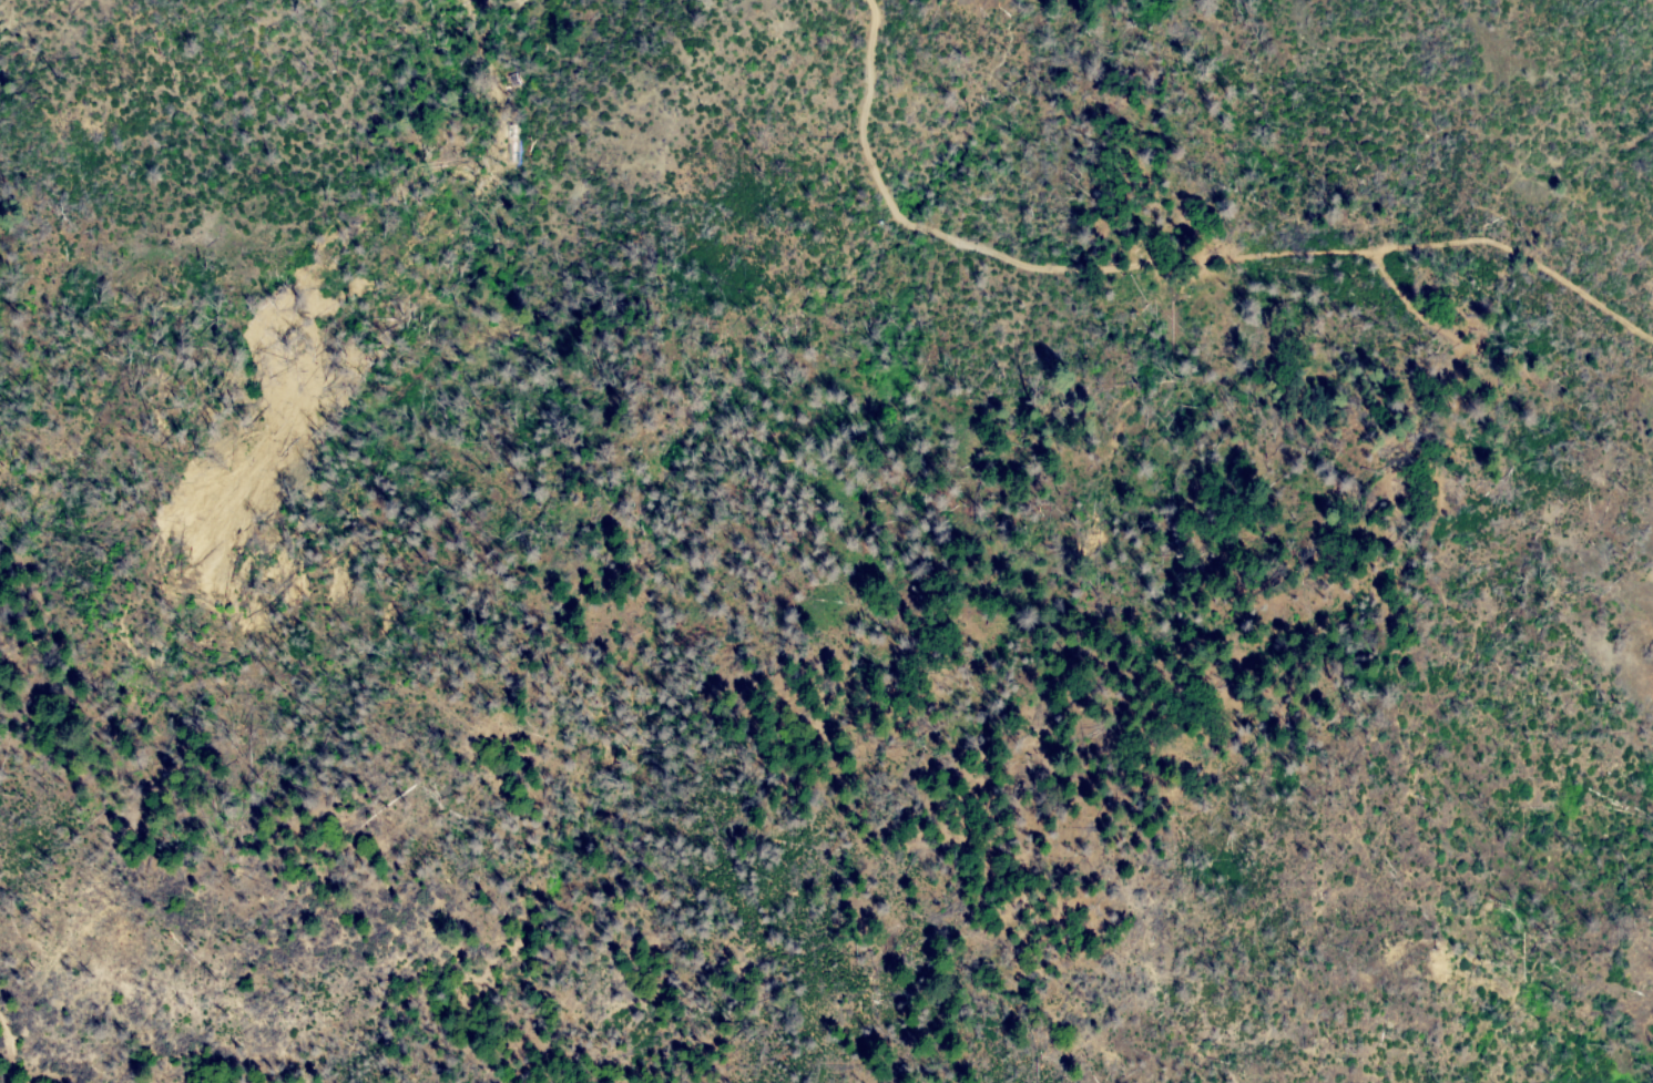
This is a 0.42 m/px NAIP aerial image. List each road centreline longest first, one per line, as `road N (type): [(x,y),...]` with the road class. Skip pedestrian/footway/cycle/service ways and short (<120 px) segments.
road 1 (track): [(866,0),(875,13),(867,161),(898,221),(914,229),(936,227),(943,239),(1035,268),(1116,266),(1203,293),(1238,283),(1285,253),(1493,245),(1652,340)]

